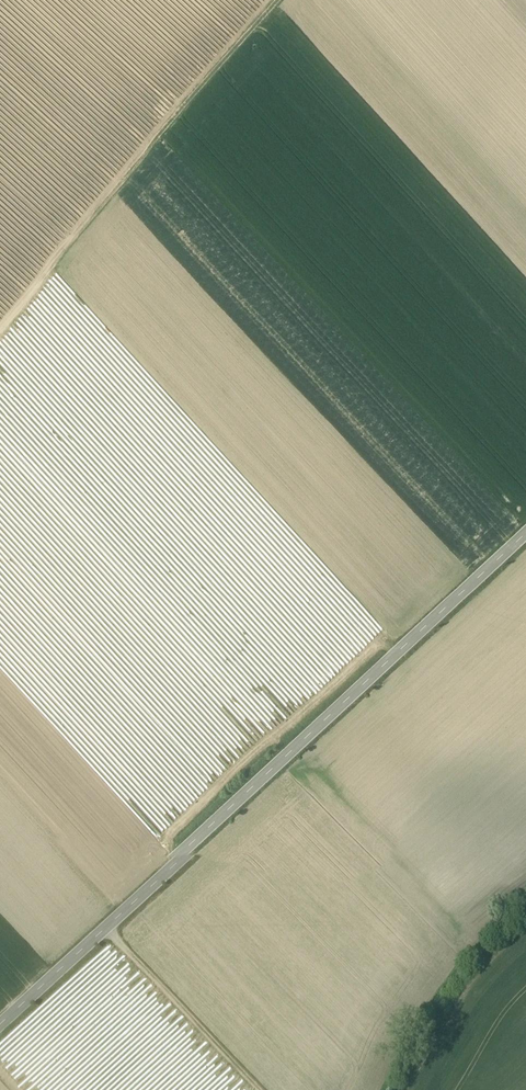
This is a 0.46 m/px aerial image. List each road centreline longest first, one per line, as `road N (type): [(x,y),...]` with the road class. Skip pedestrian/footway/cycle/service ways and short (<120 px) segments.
road 1 (residential): [(0,1024),(525,538)]
road 2 (track): [(280,0),(0,324)]
road 3 (track): [(260,1089),(105,927)]

